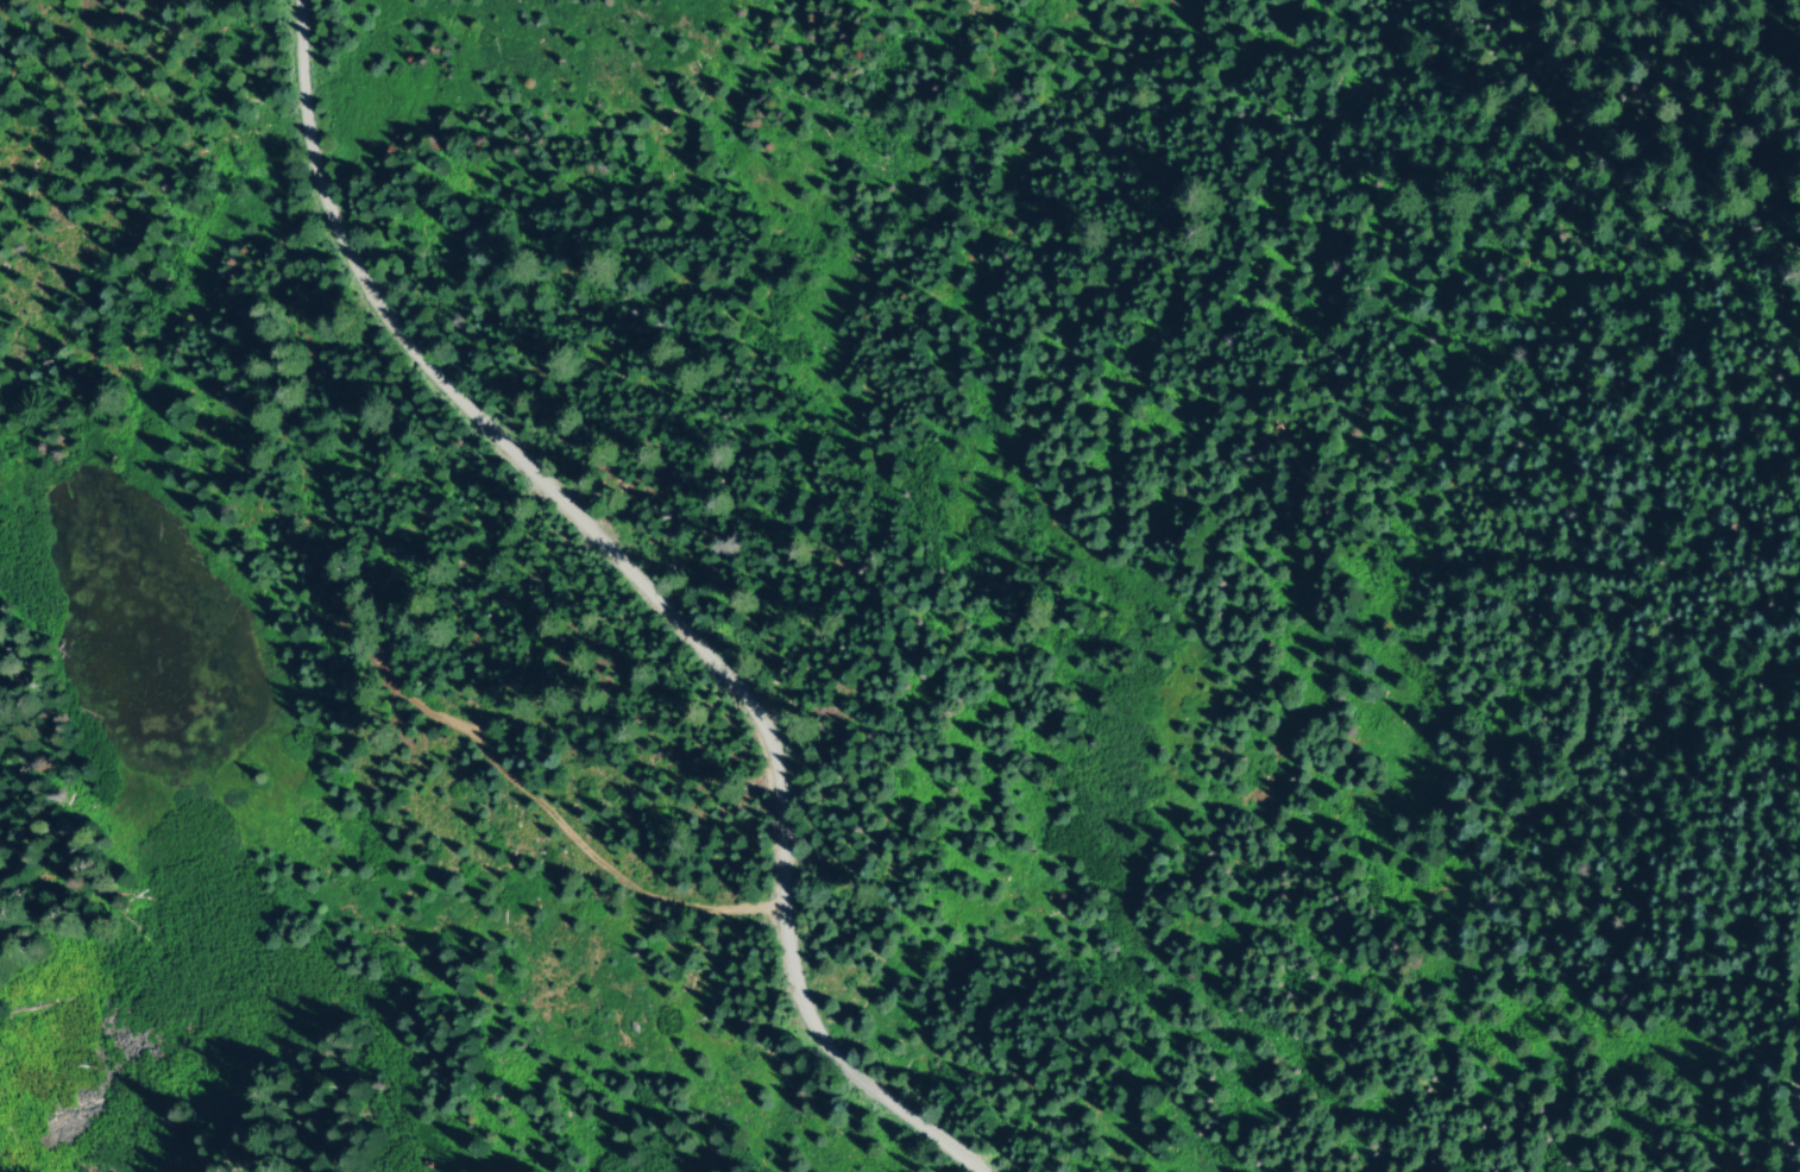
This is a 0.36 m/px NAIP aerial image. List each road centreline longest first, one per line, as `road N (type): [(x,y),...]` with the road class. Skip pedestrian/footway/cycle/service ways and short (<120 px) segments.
road 1 (residential): [(296,0),(304,139),(320,201),(353,267),(428,376),(743,701),(769,758),(782,945),(807,1031),(851,1082),(976,1171)]
road 2 (track): [(780,900),(694,910),(638,900),(603,880),(496,762),(363,647)]
road 3 (residential): [(1780,1171),(1799,986)]

